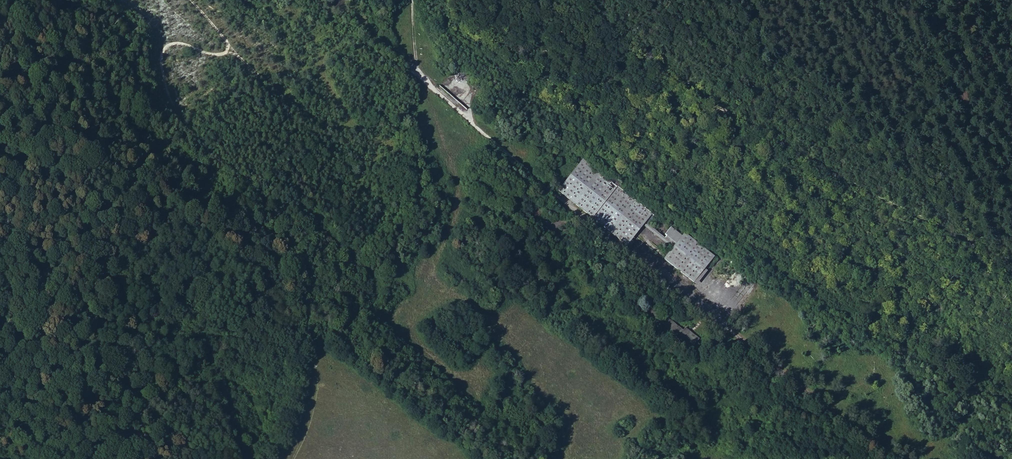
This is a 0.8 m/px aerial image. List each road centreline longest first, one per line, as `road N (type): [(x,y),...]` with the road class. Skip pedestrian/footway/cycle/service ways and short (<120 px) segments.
road 1 (track): [(275,458),(305,316),(276,248),(249,208),(140,129),(13,0)]
road 2 (track): [(546,187),(417,73),(409,0)]

